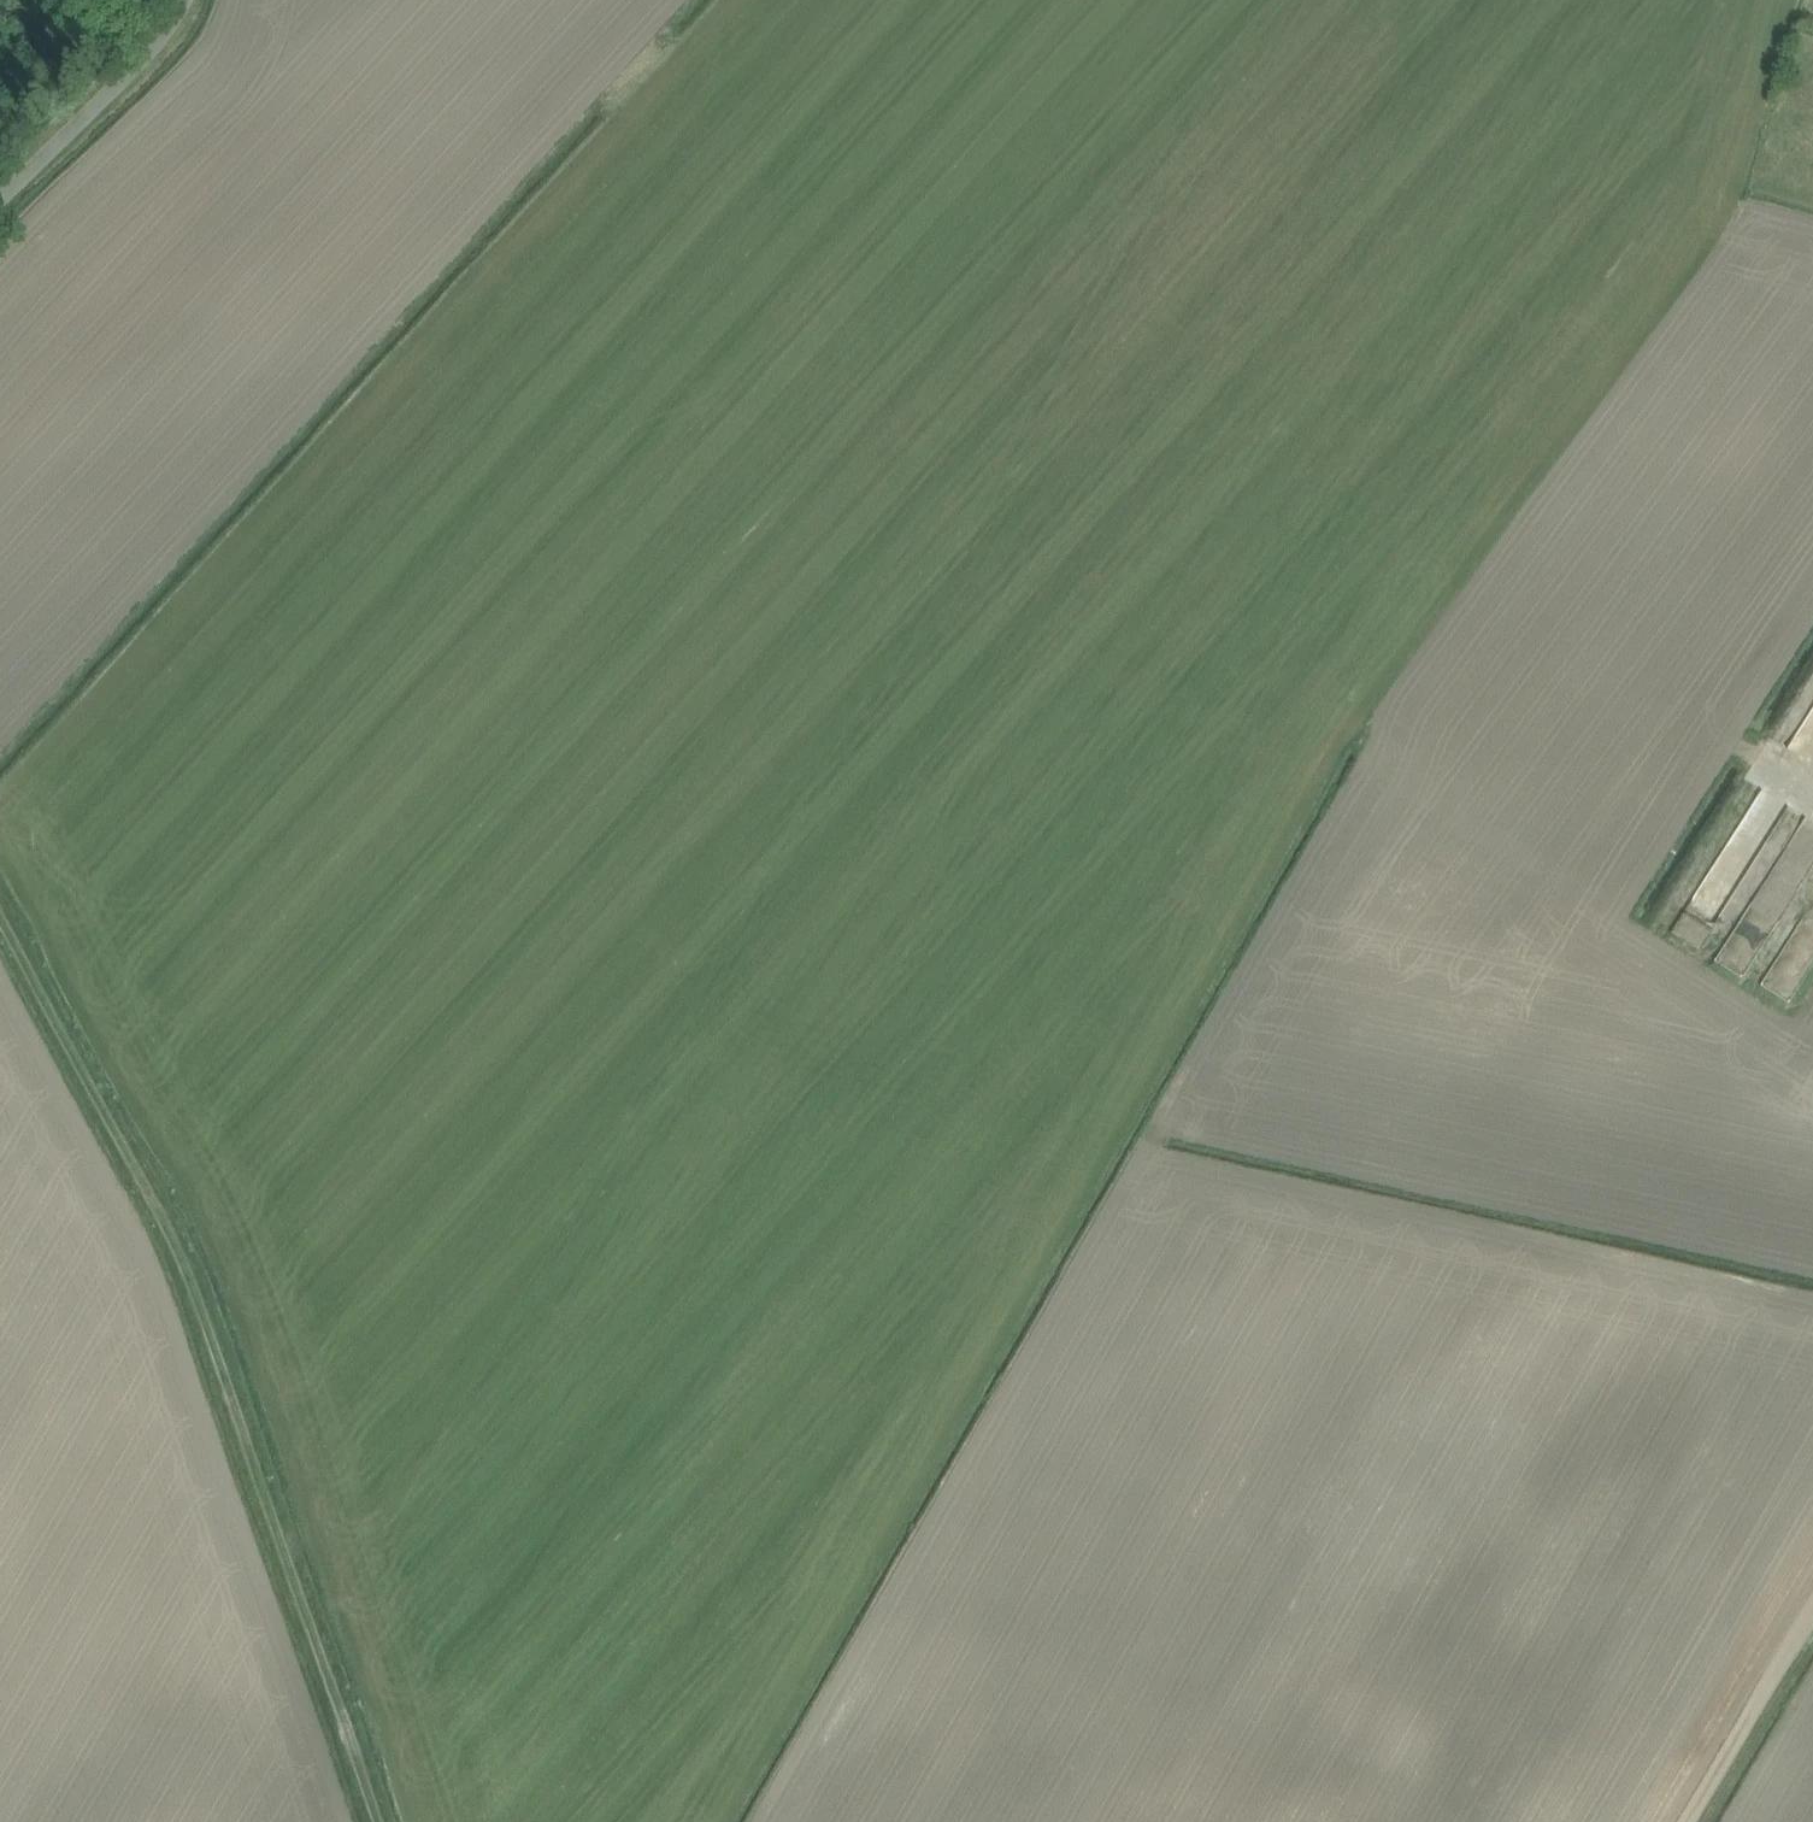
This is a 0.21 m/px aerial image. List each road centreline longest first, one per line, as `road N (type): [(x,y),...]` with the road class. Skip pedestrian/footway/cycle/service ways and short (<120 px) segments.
road 1 (track): [(385,1821),(183,1249),(0,922)]
road 2 (track): [(1656,1821),(1812,1570)]
road 3 (unclassified): [(0,222),(41,172),(128,97),(168,49),(186,0)]

